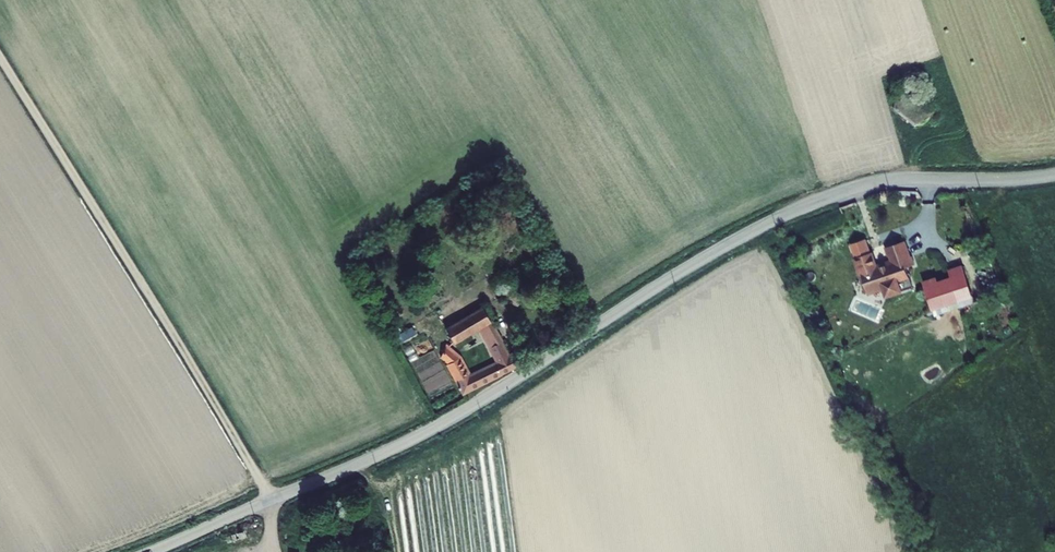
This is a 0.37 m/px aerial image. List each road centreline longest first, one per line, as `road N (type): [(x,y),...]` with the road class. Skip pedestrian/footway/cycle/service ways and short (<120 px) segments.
road 1 (unclassified): [(1054,174),(884,182),(803,208),(691,267),(427,433),(152,551)]
road 2 (track): [(0,42),(272,500)]

